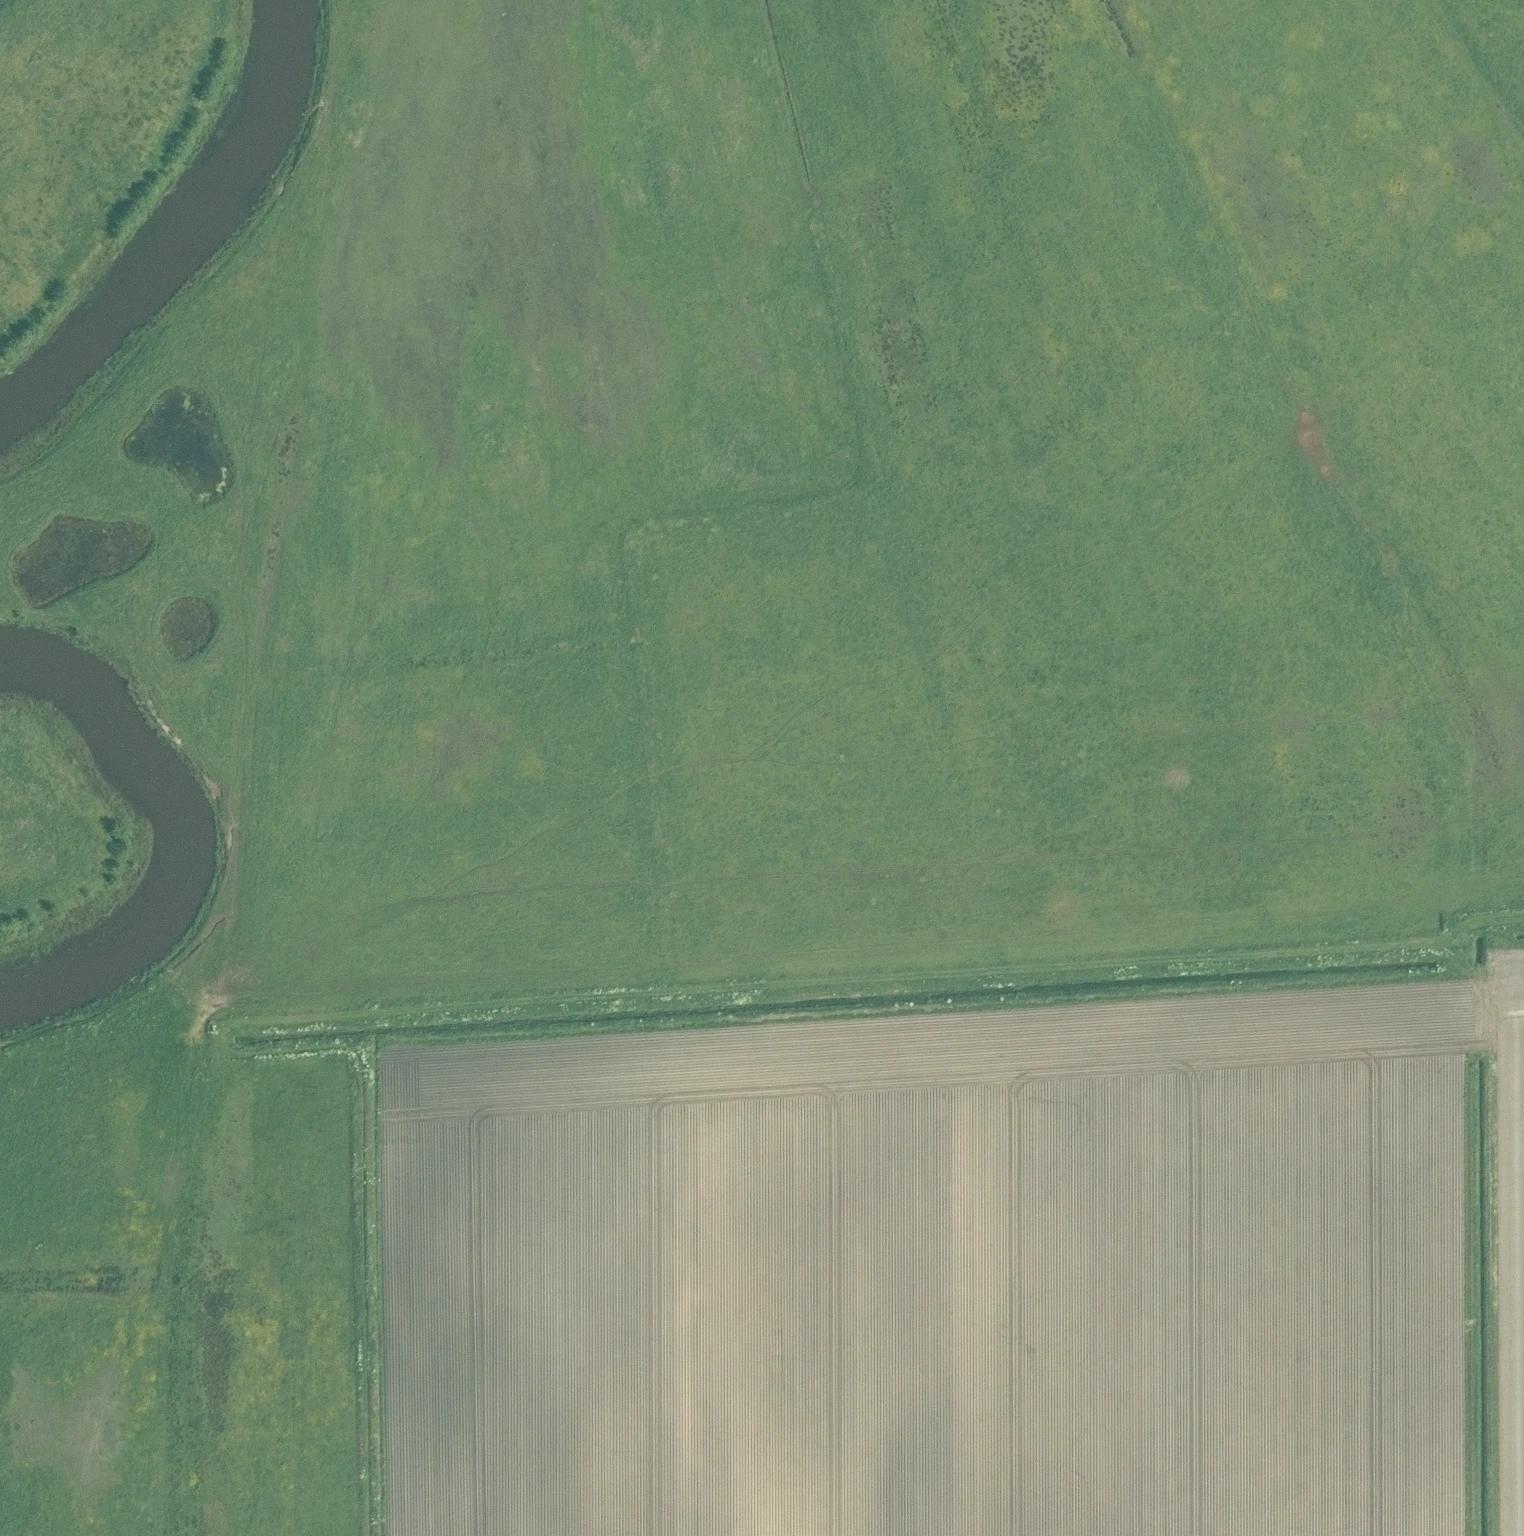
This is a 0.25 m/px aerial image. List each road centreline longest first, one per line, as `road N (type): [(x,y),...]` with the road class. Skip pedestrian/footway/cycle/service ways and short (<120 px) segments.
road 1 (track): [(1523,919),(1472,924),(1450,945),(1307,958),(225,1024)]

